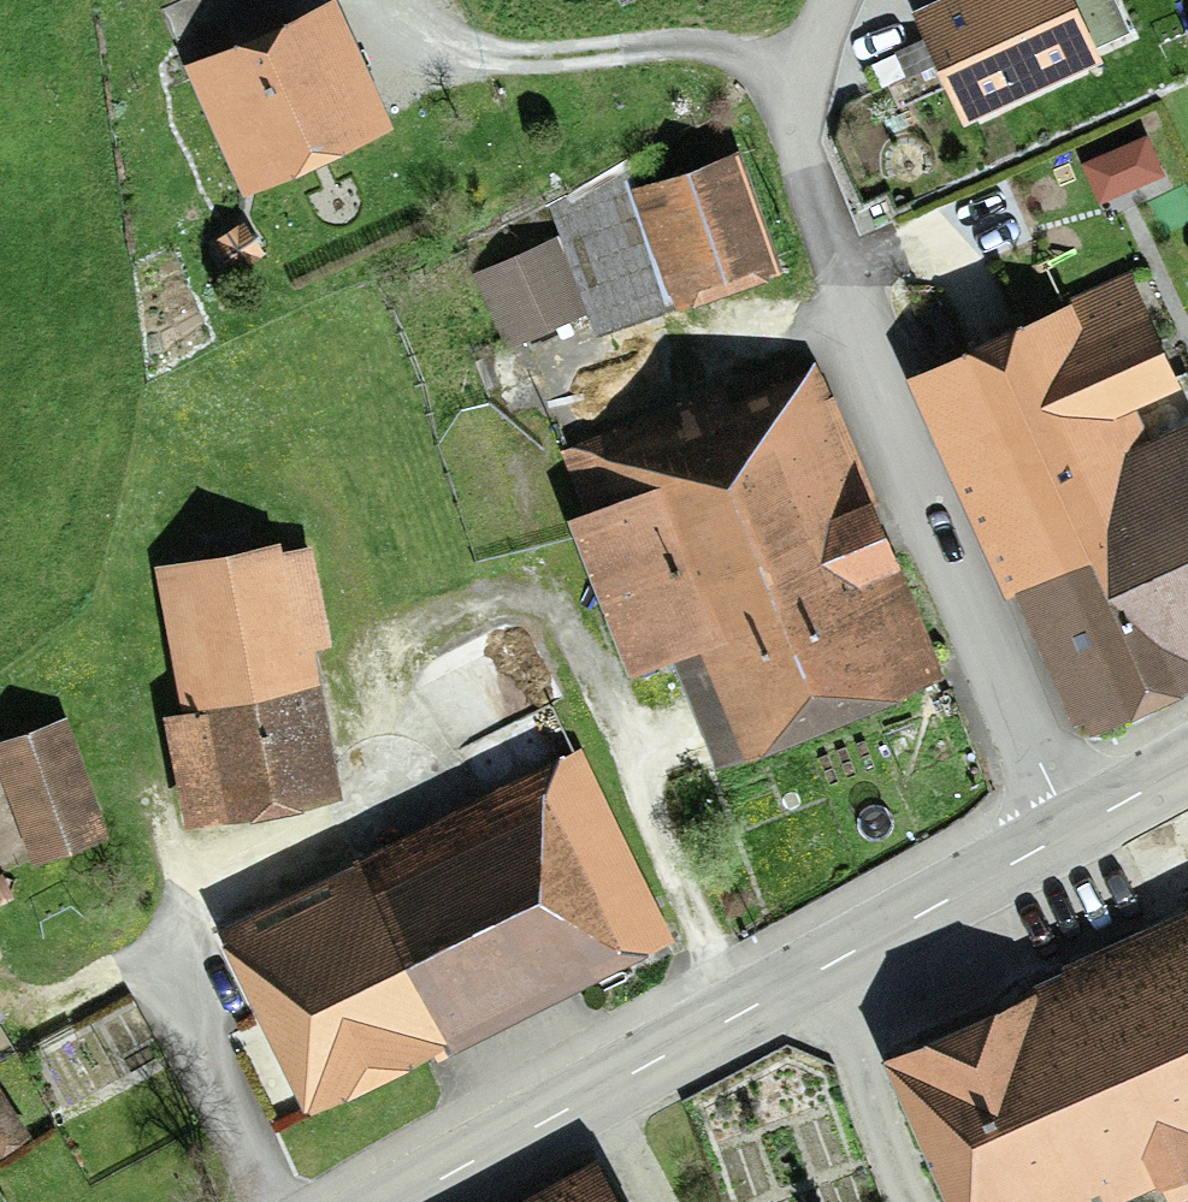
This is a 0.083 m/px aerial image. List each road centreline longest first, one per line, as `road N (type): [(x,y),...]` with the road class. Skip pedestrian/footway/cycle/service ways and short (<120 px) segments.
road 1 (tertiary): [(401,1201),(1068,831)]
road 2 (residential): [(1068,831),(801,147)]
road 3 (residential): [(834,0),(810,55),(801,147)]
road 4 (tertiary): [(1068,831),(1187,764)]

